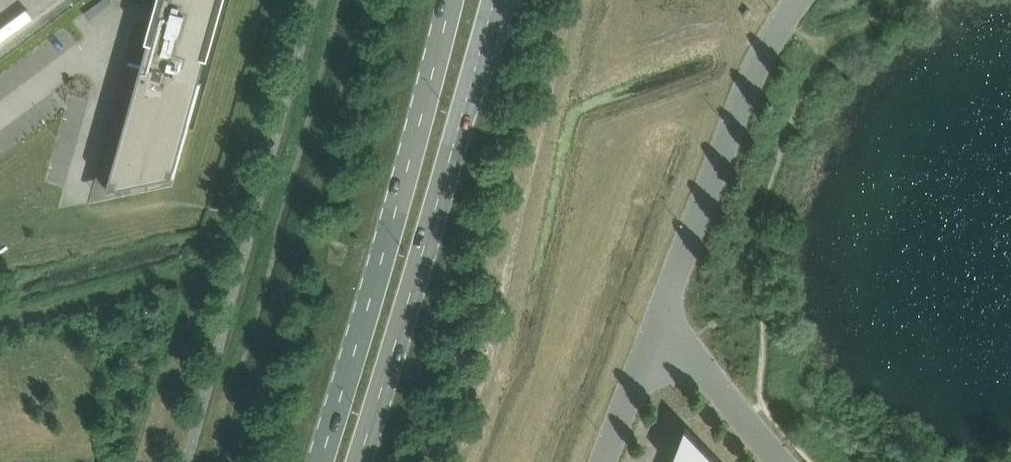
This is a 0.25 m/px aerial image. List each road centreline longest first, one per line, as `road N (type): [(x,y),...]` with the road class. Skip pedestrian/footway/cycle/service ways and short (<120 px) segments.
road 1 (secondary): [(359,461),(495,0)]
road 2 (secondary): [(451,0),(321,461)]
road 3 (unclassified): [(798,0),(748,88),(657,323)]
road 4 (unclassified): [(782,461),(657,323)]
road 5 (unclassified): [(657,323),(604,461)]

